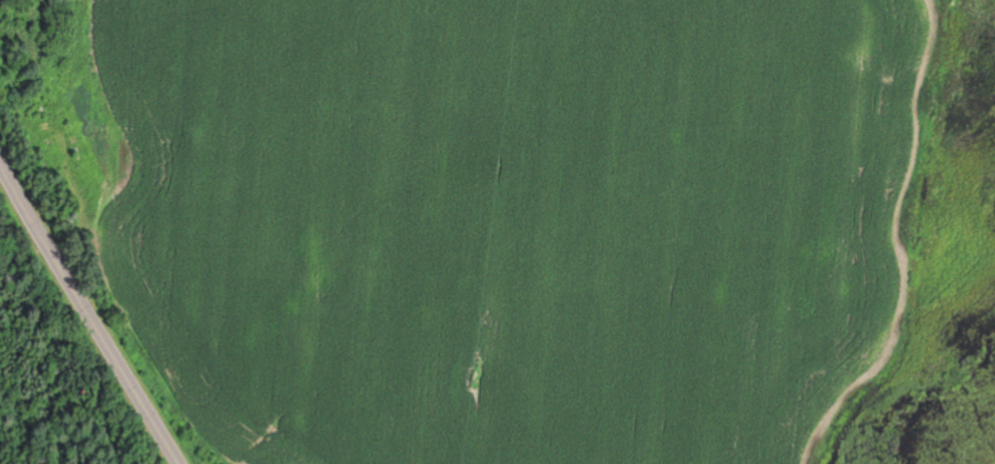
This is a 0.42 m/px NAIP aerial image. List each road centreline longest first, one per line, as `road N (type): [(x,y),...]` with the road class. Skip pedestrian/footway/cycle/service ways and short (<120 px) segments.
road 1 (residential): [(181,463),(0,158)]

